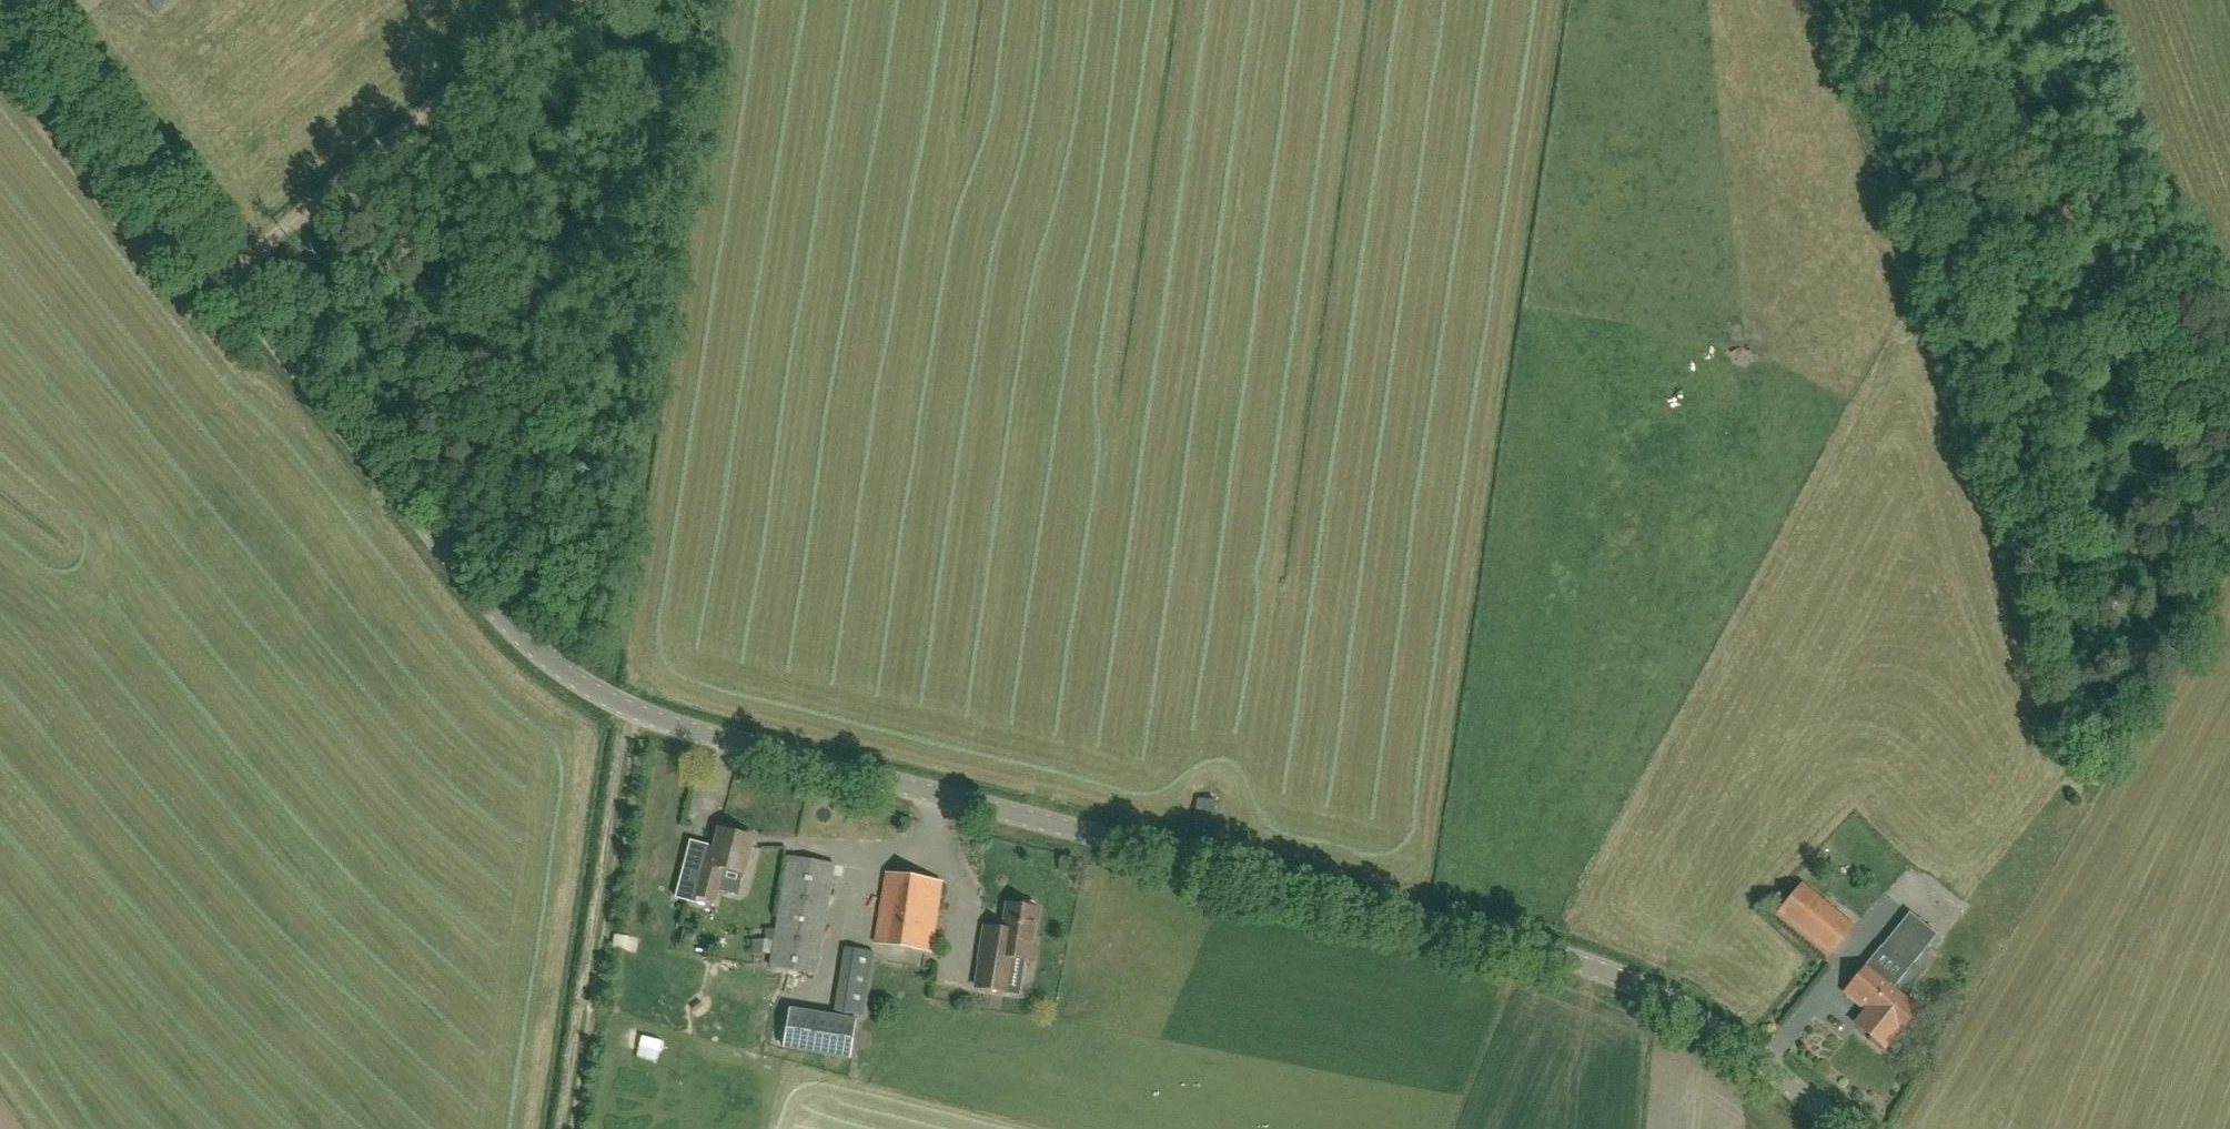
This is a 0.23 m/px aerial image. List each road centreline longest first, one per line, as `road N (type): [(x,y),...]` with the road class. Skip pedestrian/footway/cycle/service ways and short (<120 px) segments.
road 1 (unclassified): [(1838,1128),(1723,1039),(1616,977),(1503,935),(622,712),(542,660),(397,495),(182,218),(0,1)]

